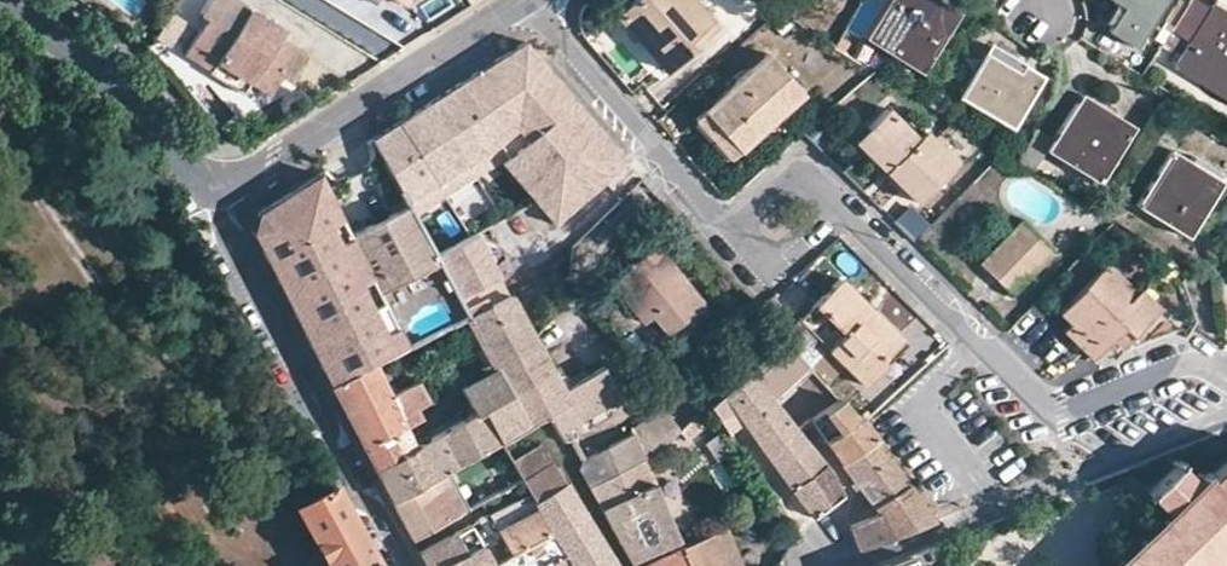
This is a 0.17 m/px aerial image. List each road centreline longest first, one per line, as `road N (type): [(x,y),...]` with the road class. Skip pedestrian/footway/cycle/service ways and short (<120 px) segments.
road 1 (residential): [(1226,378),(1191,365),(1057,411),(835,200)]
road 2 (residential): [(402,565),(202,198)]
road 3 (residential): [(527,0),(202,198)]
road 4 (residential): [(736,228),(532,0)]
road 5 (residential): [(13,0),(142,100),(202,198)]
road 6 (residential): [(1226,421),(1000,505)]
road 7 (residential): [(844,565),(1000,505)]
road 8 (residential): [(835,200),(796,169),(736,228)]
road 9 (residential): [(736,228),(770,255),(835,200)]

